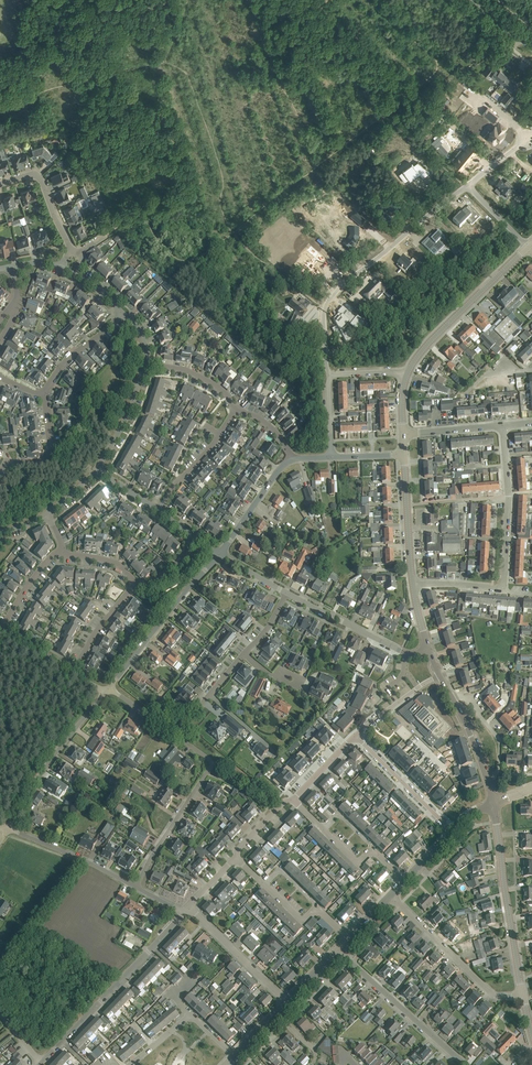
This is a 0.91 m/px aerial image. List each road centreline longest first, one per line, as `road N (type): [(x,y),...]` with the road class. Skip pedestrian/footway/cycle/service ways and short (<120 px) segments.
road 1 (residential): [(328,377),(326,303),(467,185)]
road 2 (residential): [(41,1064),(184,913)]
road 3 (residential): [(523,996),(492,803)]
road 4 (residential): [(135,888),(211,767),(173,736)]
road 5 (unclassified): [(406,376),(528,246)]
road 6 (residential): [(413,583),(501,586),(507,497)]
road 7 (residential): [(107,690),(219,556)]
road 8 (residential): [(523,996),(490,995),(391,897)]
road 9 (unclassified): [(7,830),(107,690)]
road 10 (residential): [(465,1064),(340,951)]
road 11 (residential): [(349,941),(316,908),(304,923),(236,860)]
road 12 (residential): [(406,883),(372,852),(354,859),(295,801)]
road 13 (residential): [(135,888),(7,830)]
road 14 (residential): [(290,1004),(190,906)]
road 15 (residential): [(453,830),(355,735)]
road 16 (residential): [(406,653),(286,593)]
road 17 (residential): [(467,185),(527,137),(489,102)]
road 18 (residential): [(158,510),(221,435),(232,409)]
road 19 (residential): [(219,556),(294,459)]
road 20 (residential): [(71,250),(40,178),(0,183)]

